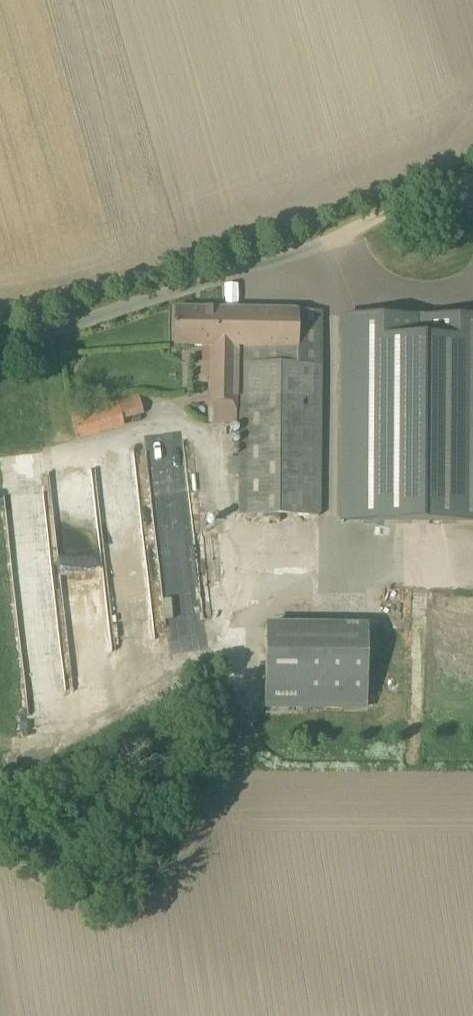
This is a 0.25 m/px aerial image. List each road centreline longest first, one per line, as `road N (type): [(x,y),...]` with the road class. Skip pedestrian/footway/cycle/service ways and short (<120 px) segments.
road 1 (unclassified): [(0,337),(90,321),(472,177)]

